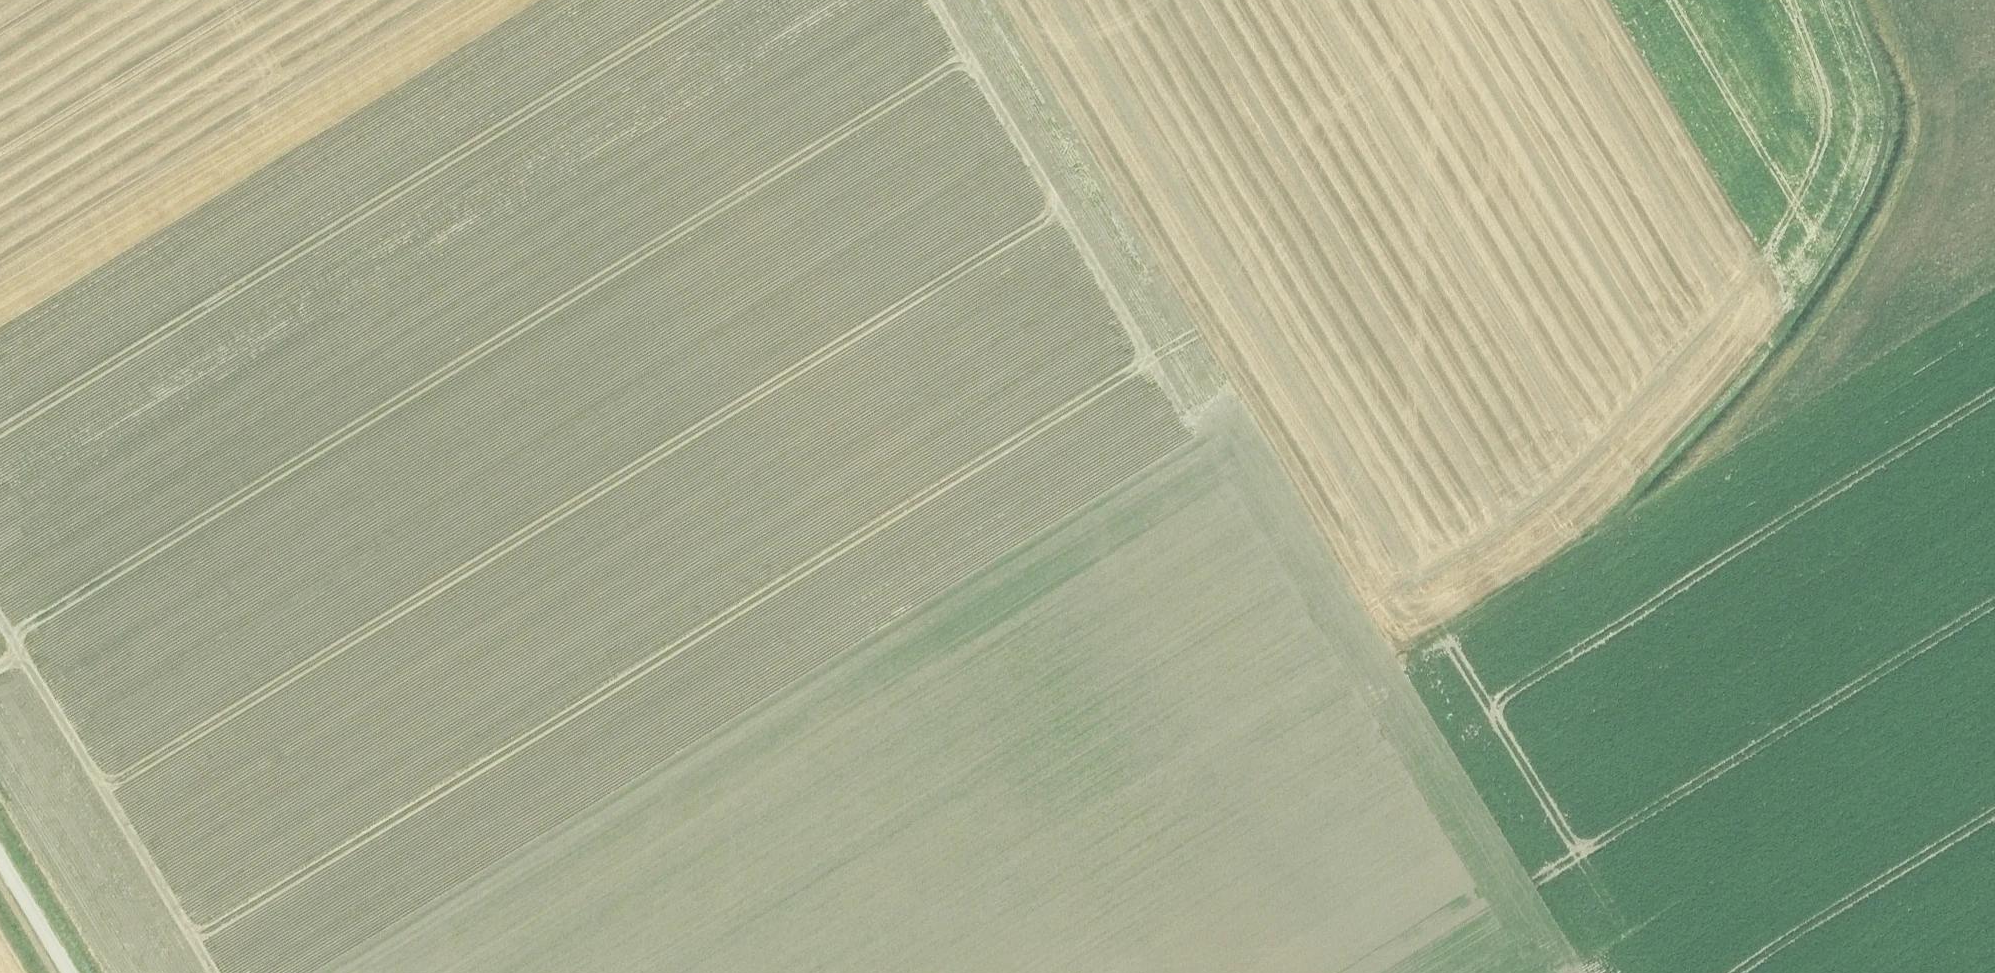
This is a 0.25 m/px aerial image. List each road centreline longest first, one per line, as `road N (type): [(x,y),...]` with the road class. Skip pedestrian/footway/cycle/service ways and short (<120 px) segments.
road 1 (unclassified): [(71,972),(0,855)]

